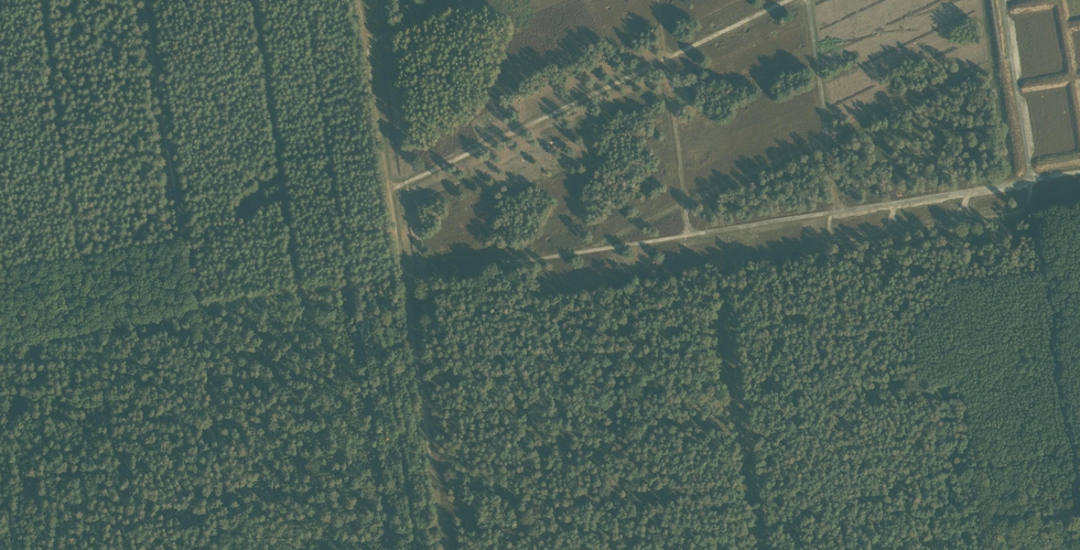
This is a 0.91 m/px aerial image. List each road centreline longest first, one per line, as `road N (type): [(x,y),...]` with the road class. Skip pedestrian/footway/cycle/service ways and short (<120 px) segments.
road 1 (track): [(234,549),(143,0)]
road 2 (track): [(386,187),(788,0)]
road 3 (track): [(1030,179),(689,235)]
road 4 (track): [(689,235),(400,278)]
road 5 (track): [(400,278),(442,549)]
road 6 (track): [(364,40),(400,278)]
road 7 (track): [(686,219),(658,0)]
road 8 (track): [(0,340),(194,309)]
road 9 (track): [(806,0),(831,192)]
road 10 (track): [(1030,179),(1003,0)]
road 11 (track): [(824,137),(691,201),(688,227)]
road 12 (track): [(351,288),(194,309)]

